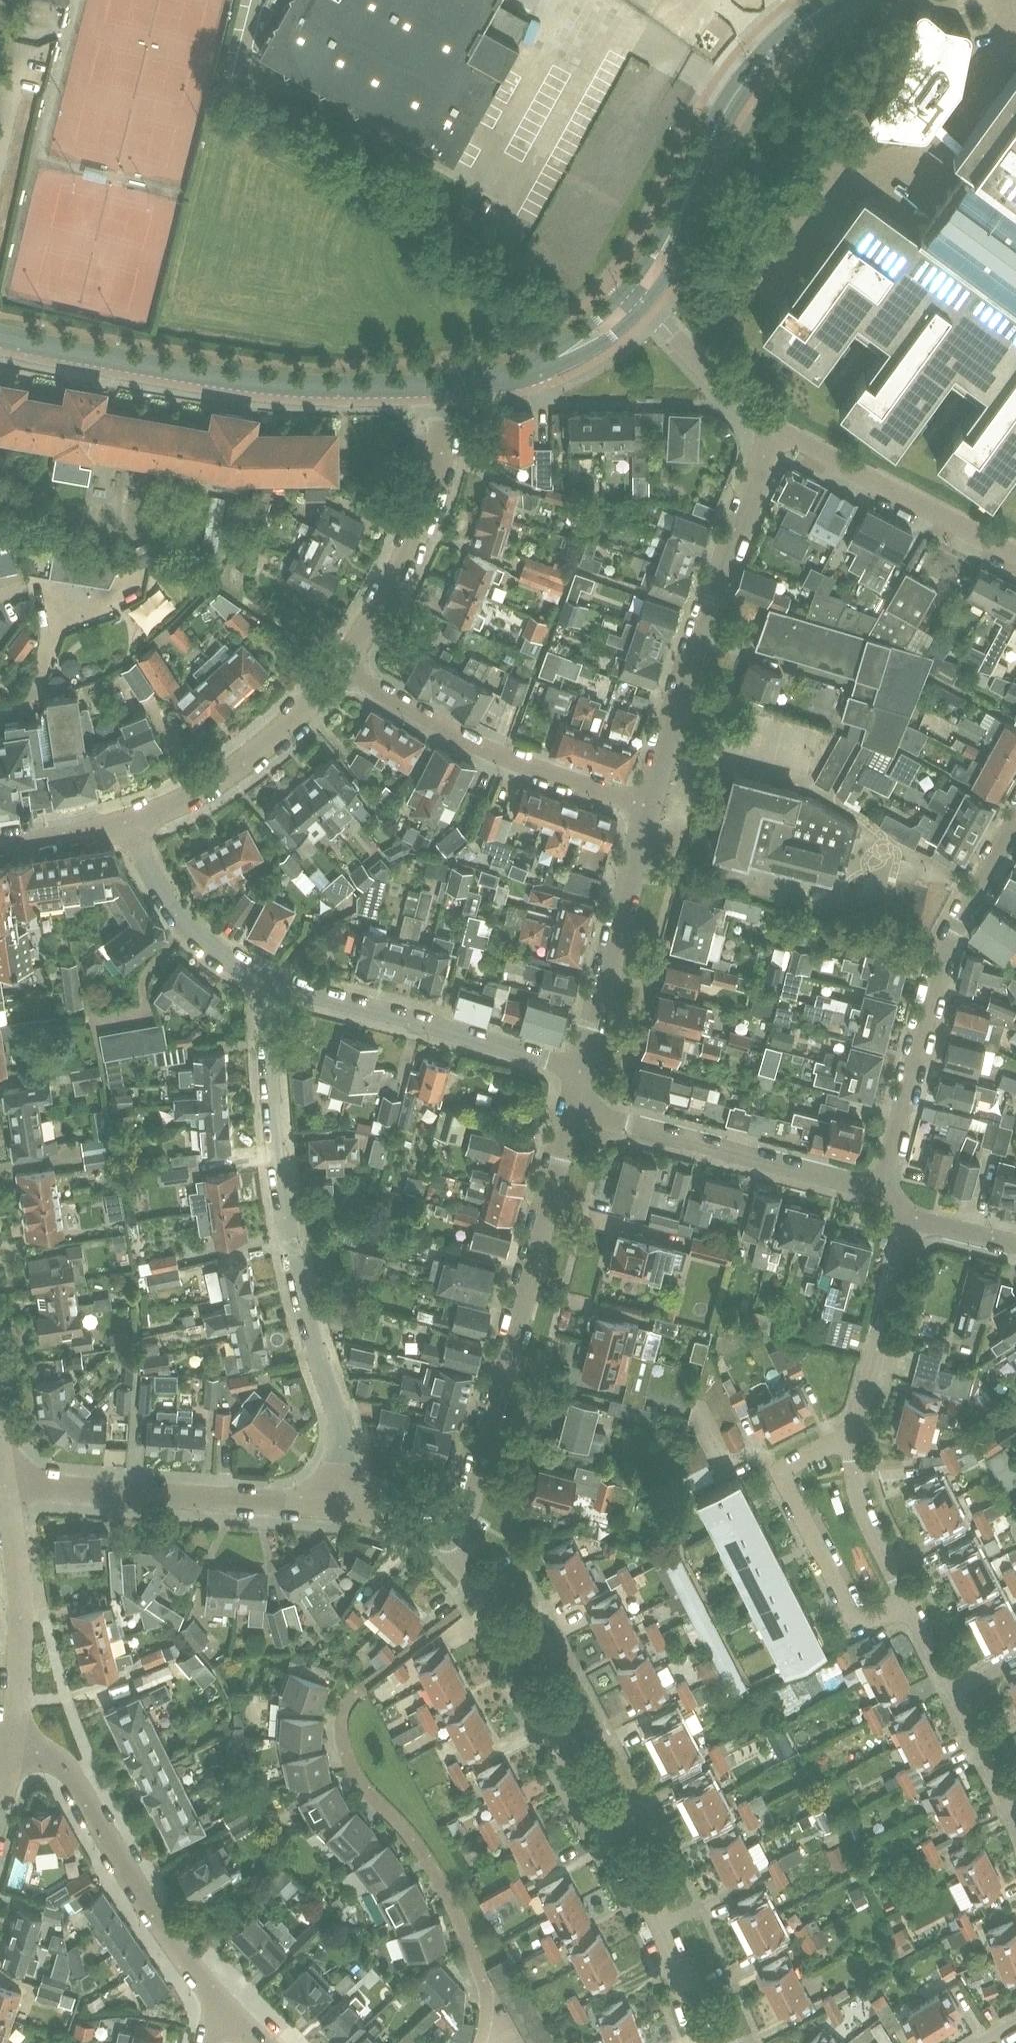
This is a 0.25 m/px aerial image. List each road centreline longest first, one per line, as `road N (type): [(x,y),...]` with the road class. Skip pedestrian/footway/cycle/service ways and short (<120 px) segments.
road 1 (residential): [(705,2042),(653,1909),(446,1537)]
road 2 (residential): [(338,1507),(341,1434),(302,1302),(277,1155),(271,978)]
road 3 (secondary): [(449,386),(280,385),(0,334)]
road 4 (residential): [(446,1537),(471,1500),(572,1109)]
road 5 (residential): [(647,804),(697,632),(778,429)]
road 6 (residential): [(882,1193),(950,946),(1015,823)]
road 7 (residential): [(483,2042),(488,2000),(460,1921),(425,1856),(352,1766),(343,1725),(358,1691)]
road 8 (secondary): [(834,0),(774,47),(733,97),(667,251),(635,300)]
road 9 (unclassified): [(222,2002),(193,1971),(67,1771),(45,1757),(11,1757)]
road 10 (residential): [(647,804),(506,758),(341,666)]
road 11 (residential): [(338,1507),(6,1483)]
road 12 (residential): [(581,1068),(271,978)]
road 13 (residential): [(882,1193),(572,1109)]
road 14 (residential): [(910,1601),(856,1624),(780,1474),(854,1432)]
road 15 (residential): [(341,666),(439,484),(449,386)]
road 16 (residential): [(11,1757),(21,1598),(6,1483)]
road 17 (residential): [(581,1068),(647,804)]
road 18 (unclassified): [(1015,553),(778,429)]
road 19 (residential): [(131,824),(264,748),(341,666)]
road 20 (residential): [(1015,1815),(910,1601)]
road 21 (residential): [(854,1432),(908,1219)]
road 22 (residential): [(271,978),(199,937),(167,899),(131,824)]
road 23 (secondary): [(449,386),(520,377),(591,337),(635,300)]
road 24 (unclassified): [(778,429),(635,300)]
road 25 (residential): [(910,1601),(858,1492),(854,1432)]
road 26 (residential): [(0,847),(131,824)]

